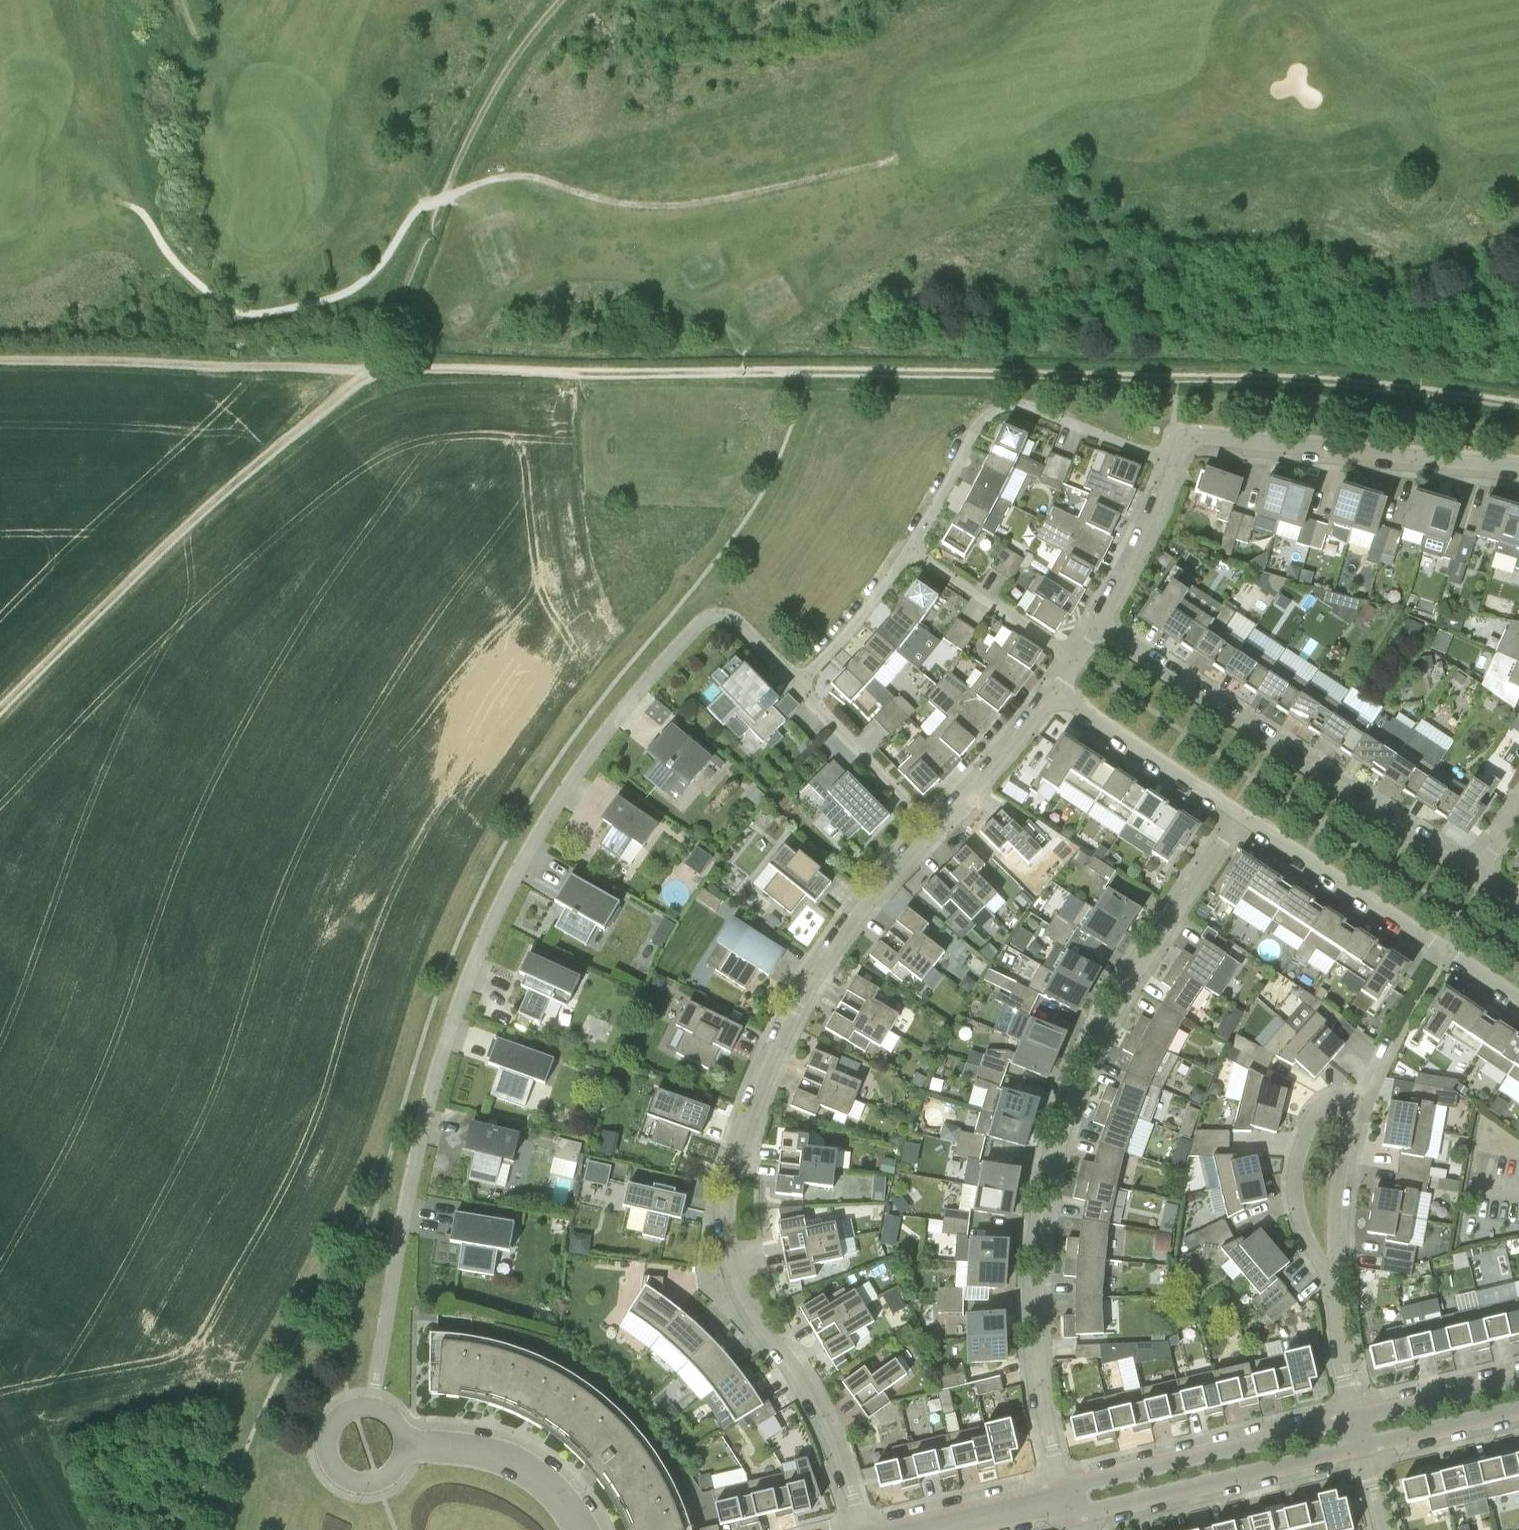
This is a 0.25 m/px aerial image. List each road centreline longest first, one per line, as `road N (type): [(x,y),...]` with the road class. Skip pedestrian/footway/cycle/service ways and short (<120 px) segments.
road 1 (residential): [(371,1398),(415,1148),(440,1056),(473,966),(545,822),(648,679),(708,619),(728,624),(797,694)]
road 2 (track): [(806,366),(0,360)]
road 3 (residential): [(867,1529),(830,1427),(734,1274),(728,1226),(766,1086),(794,1019),(860,919),(937,833)]
road 4 (residential): [(1065,1501),(1035,1332),(1053,1165),(1111,1013),(1238,817)]
road 5 (track): [(1518,400),(1348,378),(806,366)]
road 6 (track): [(370,364),(223,489),(0,711)]
road 7 (residential): [(1475,878),(1099,632)]
road 8 (track): [(370,364),(442,196),(515,57),(562,0)]
road 9 (residential): [(1173,465),(1178,446),(1201,434),(1518,468)]
road 10 (residential): [(1173,465),(999,410),(987,416),(910,549)]
road 11 (residential): [(1238,817),(1518,1002)]
road 12 (residential): [(1065,1501),(1095,1509),(1362,1444)]
road 13 (residential): [(1355,1418),(1087,1483),(1065,1501)]
road 14 (residential): [(1357,1099),(1315,1112),(1291,1172),(1301,1231),(1335,1278)]
road 15 (residential): [(371,1398),(349,1400),(324,1424),(321,1454),(337,1480),(380,1489),(405,1472),(414,1444)]
road 16 (residential): [(1055,696),(1238,817)]
road 17 (residential): [(910,549),(1075,667)]
road 18 (residential): [(586,1529),(546,1482),(515,1462),(485,1450),(414,1444)]
road 19 (residential): [(797,694),(937,833)]
road 20 (residential): [(910,549),(797,694)]
road 21 (residential): [(1099,632),(1143,550),(1173,465)]
road 22 (residential): [(937,833),(1055,696)]
road 23 (residential): [(1335,1278),(1357,1099)]
road 24 (residential): [(1518,1380),(1355,1418)]
road 25 (residential): [(1362,1444),(1518,1406)]
road 26 (residential): [(1355,1418),(1335,1278)]
road 27 (residential): [(941,1529),(1065,1501)]

